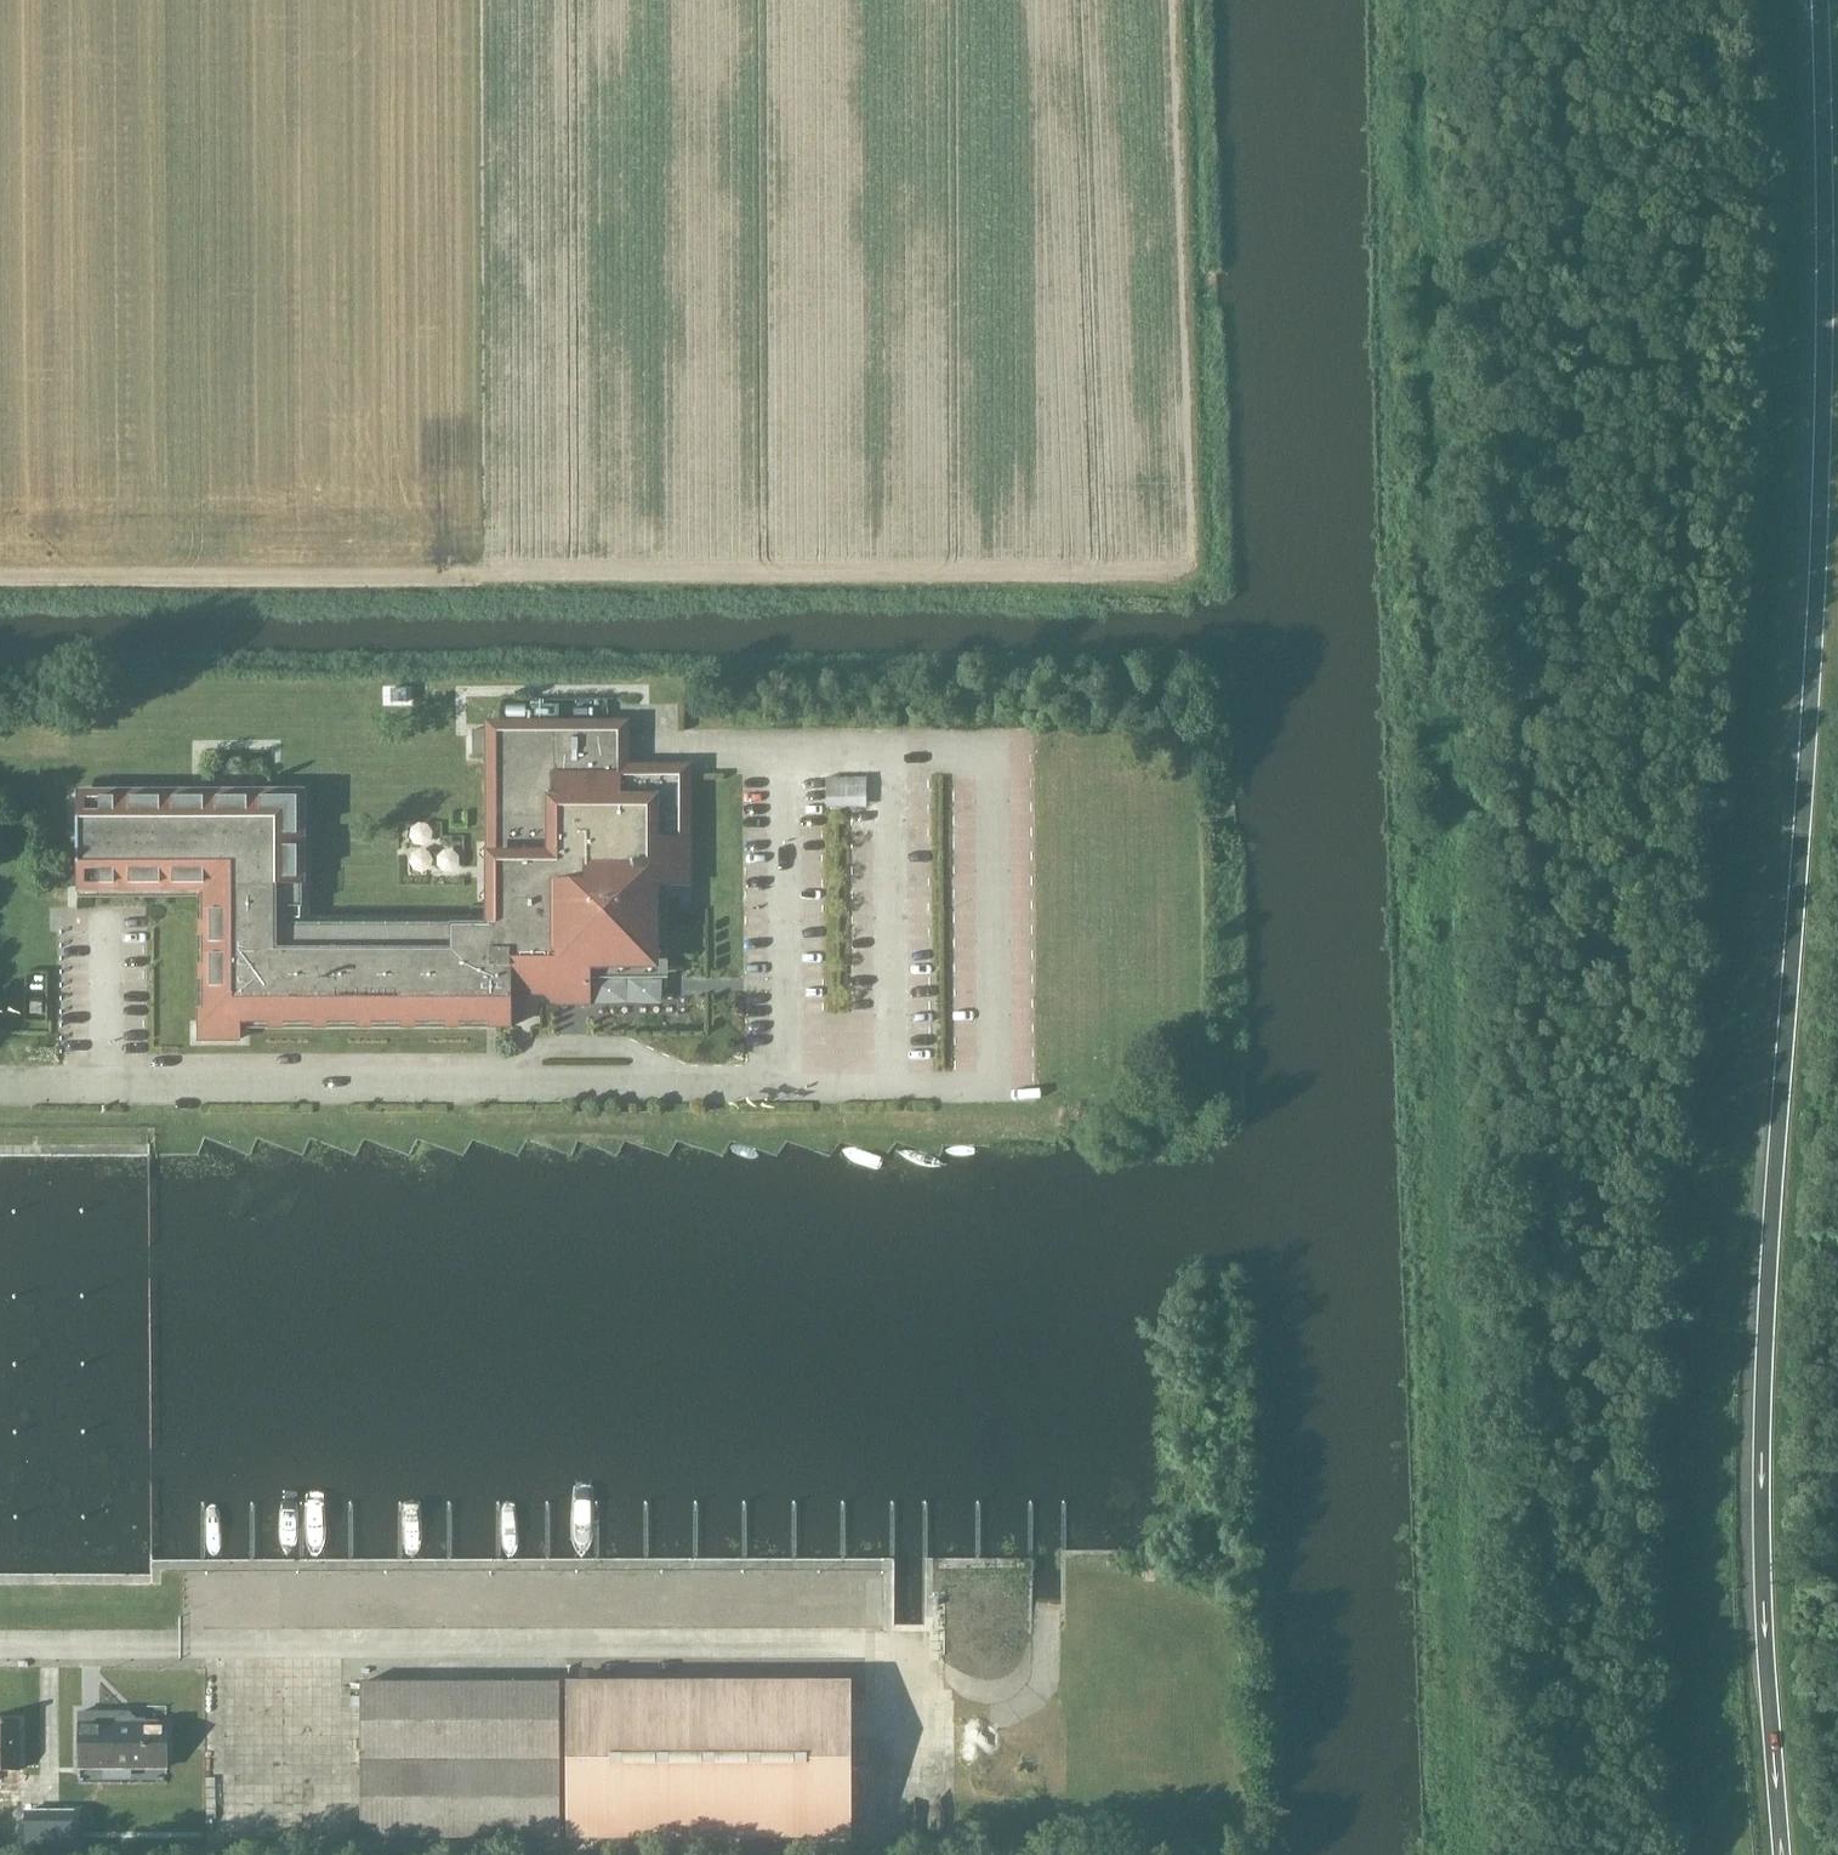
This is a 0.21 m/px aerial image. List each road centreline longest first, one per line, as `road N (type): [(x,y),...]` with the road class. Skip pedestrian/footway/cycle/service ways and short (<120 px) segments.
road 1 (motorway): [(1819,0),(1819,546),(1762,1410),(1764,1623),(1780,1854)]

